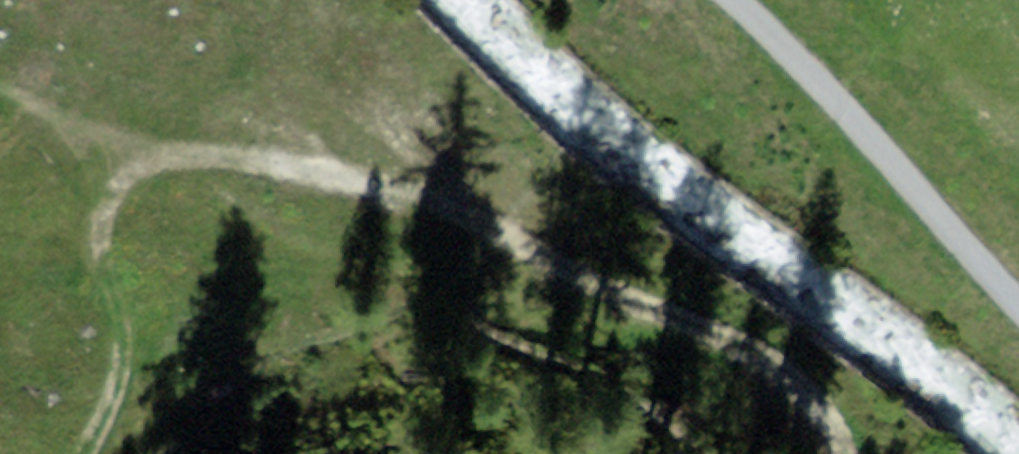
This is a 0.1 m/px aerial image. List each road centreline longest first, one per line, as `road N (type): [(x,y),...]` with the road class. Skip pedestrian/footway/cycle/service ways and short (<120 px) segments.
road 1 (track): [(152,153),(252,159),(395,188),(487,226),(771,362),(824,411),(845,453)]
road 2 (unclassified): [(734,0),(835,93),(1018,313)]
road 3 (track): [(69,453),(129,360),(101,234),(119,188),(152,153)]

